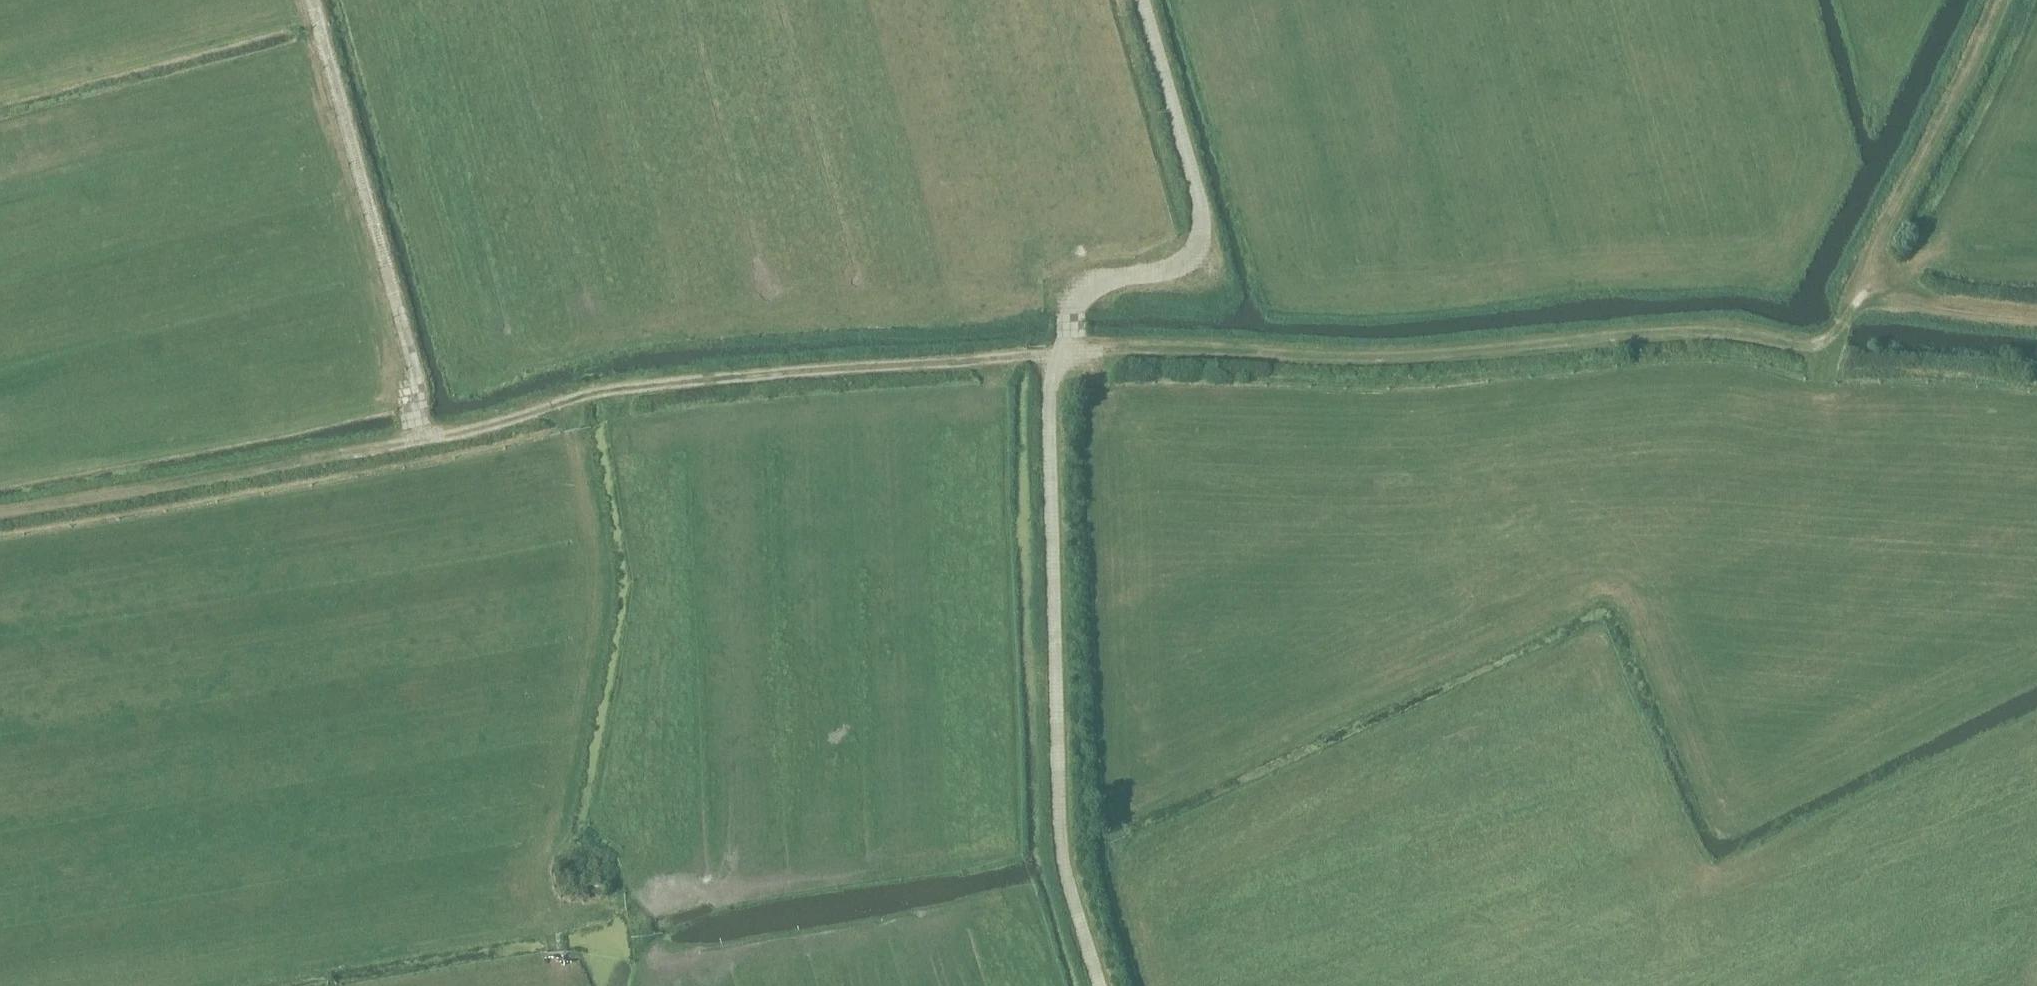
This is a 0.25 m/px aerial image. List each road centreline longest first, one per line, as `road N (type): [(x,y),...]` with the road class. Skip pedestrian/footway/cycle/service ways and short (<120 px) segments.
road 1 (track): [(2036,319),(1861,287),(1829,351),(1721,328),(1395,349),(1088,341),(1058,360),(1046,392),(1072,858),(1110,985)]
road 2 (track): [(0,515),(423,441),(610,386),(898,356),(1058,360)]
road 3 (track): [(423,441),(413,411),(416,387),(312,0)]
road 4 (track): [(1140,0),(1204,224),(1192,257),(1079,290),(1072,351)]
road 5 (track): [(1999,0),(1861,287)]

